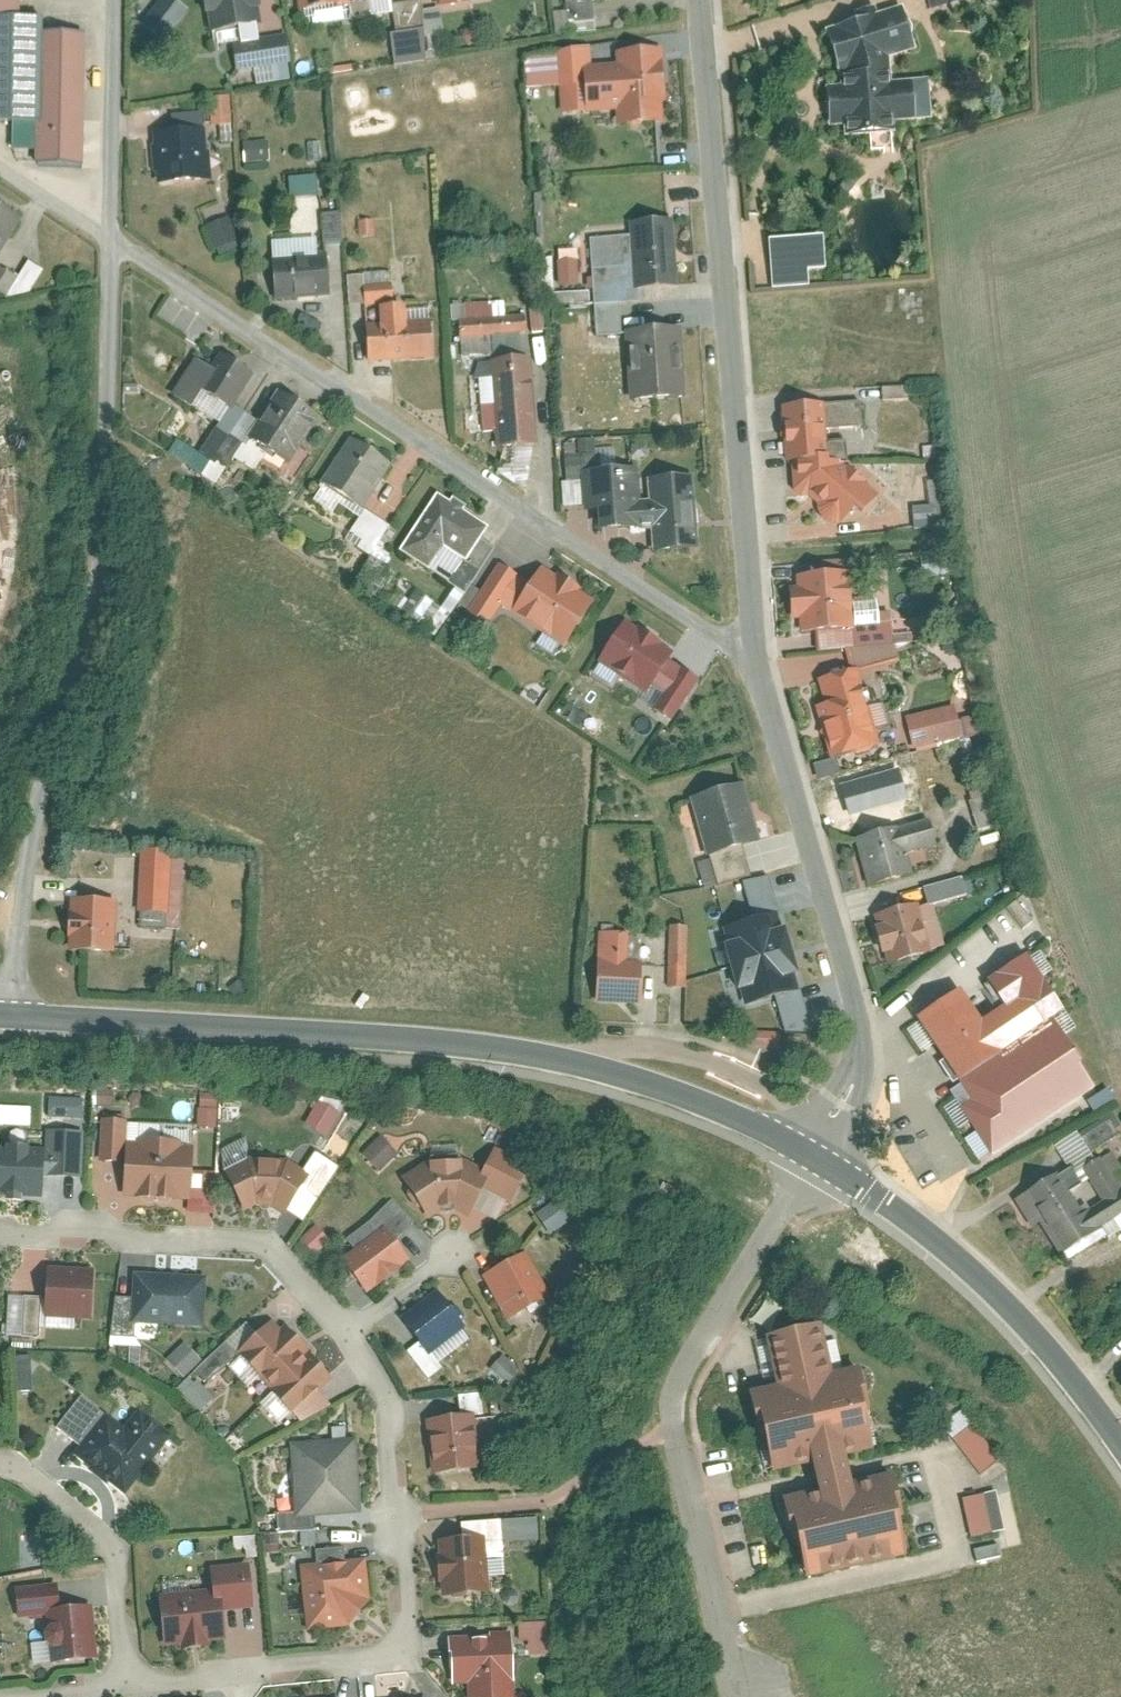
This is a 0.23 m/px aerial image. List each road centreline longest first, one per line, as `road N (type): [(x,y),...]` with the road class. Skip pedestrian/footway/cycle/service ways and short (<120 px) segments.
road 1 (tertiary): [(9,1017),(357,1032),(512,1049),(704,1103),(815,1159)]
road 2 (residential): [(111,239),(98,584),(37,807),(9,1017)]
road 3 (residential): [(754,645),(715,634),(111,239)]
road 4 (residential): [(699,0),(754,645)]
road 5 (residential): [(137,1685),(388,1655),(409,1629),(394,1397),(345,1326)]
road 6 (residential): [(815,1159),(682,1383),(718,1625),(745,1686)]
road 7 (residential): [(754,645),(856,1013),(849,1086),(815,1159)]
road 8 (tertiary): [(815,1159),(909,1220),(1006,1303),(1120,1446)]
road 9 (residential): [(345,1326),(274,1244),(243,1235),(0,1225)]
road 10 (residential): [(0,1471),(29,1479),(104,1536),(120,1564),(137,1685)]
road 11 (residential): [(113,0),(111,239)]
road 12 (residential): [(345,1326),(455,1247)]

